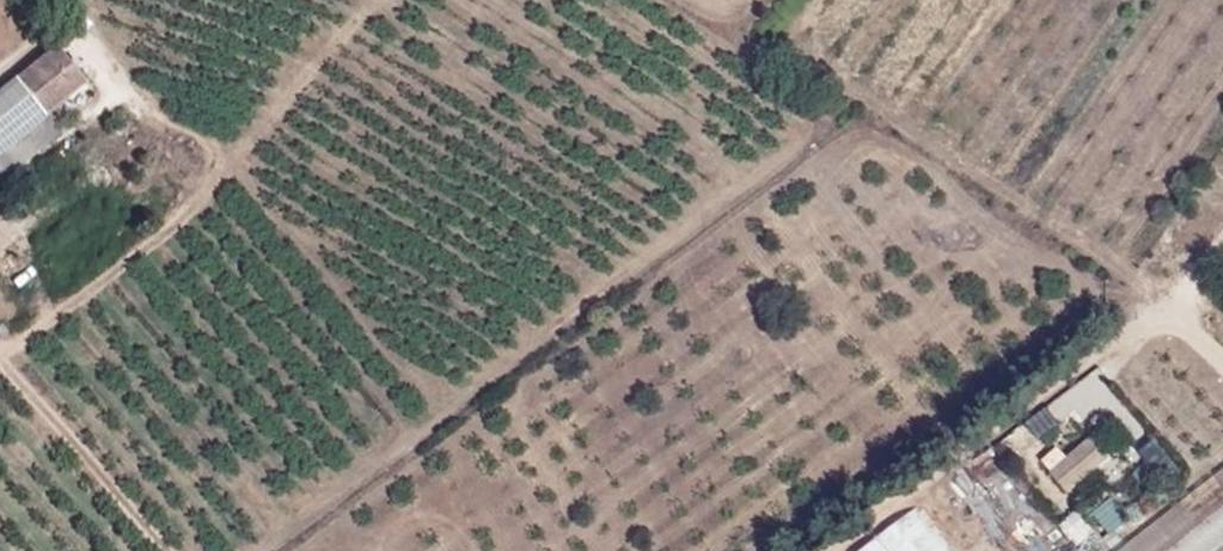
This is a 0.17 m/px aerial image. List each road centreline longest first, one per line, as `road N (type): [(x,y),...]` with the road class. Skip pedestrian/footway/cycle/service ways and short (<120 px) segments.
road 1 (residential): [(1222,364),(1167,309),(835,550)]

